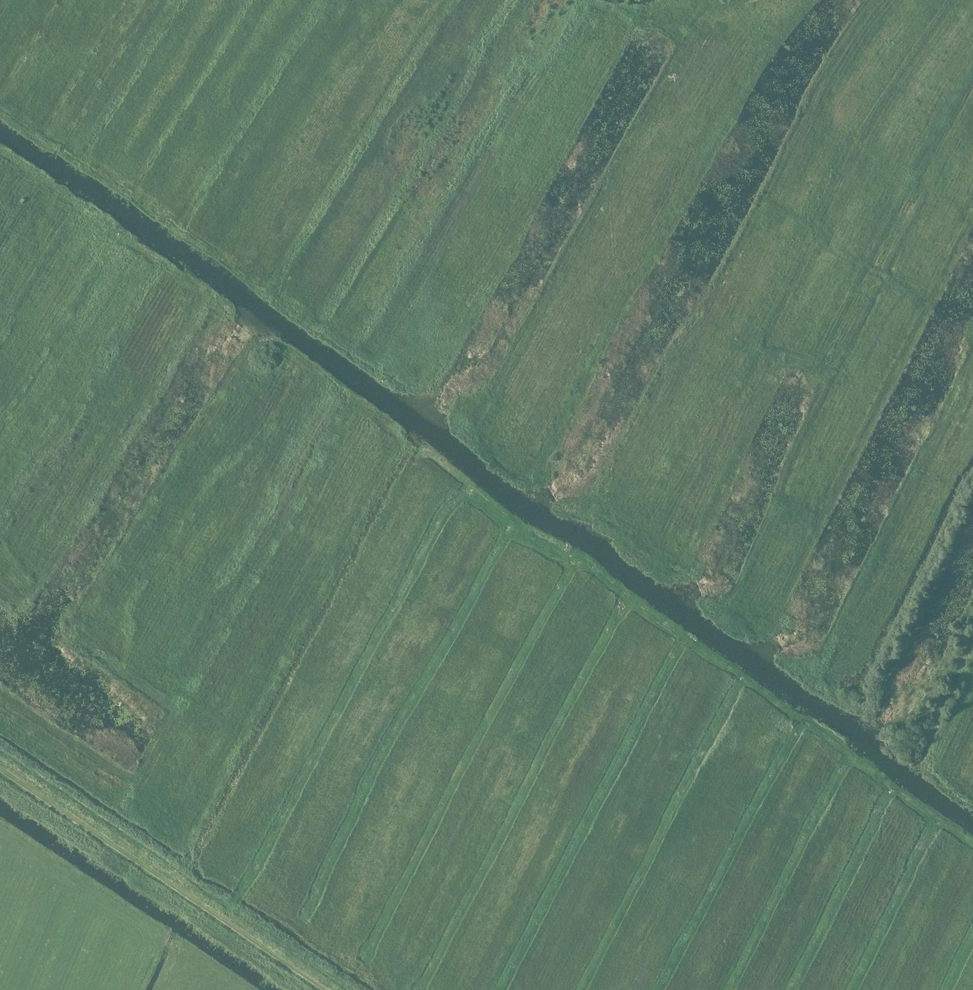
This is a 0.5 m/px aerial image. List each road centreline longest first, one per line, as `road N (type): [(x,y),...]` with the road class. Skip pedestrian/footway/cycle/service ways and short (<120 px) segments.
road 1 (track): [(0,770),(323,989)]

